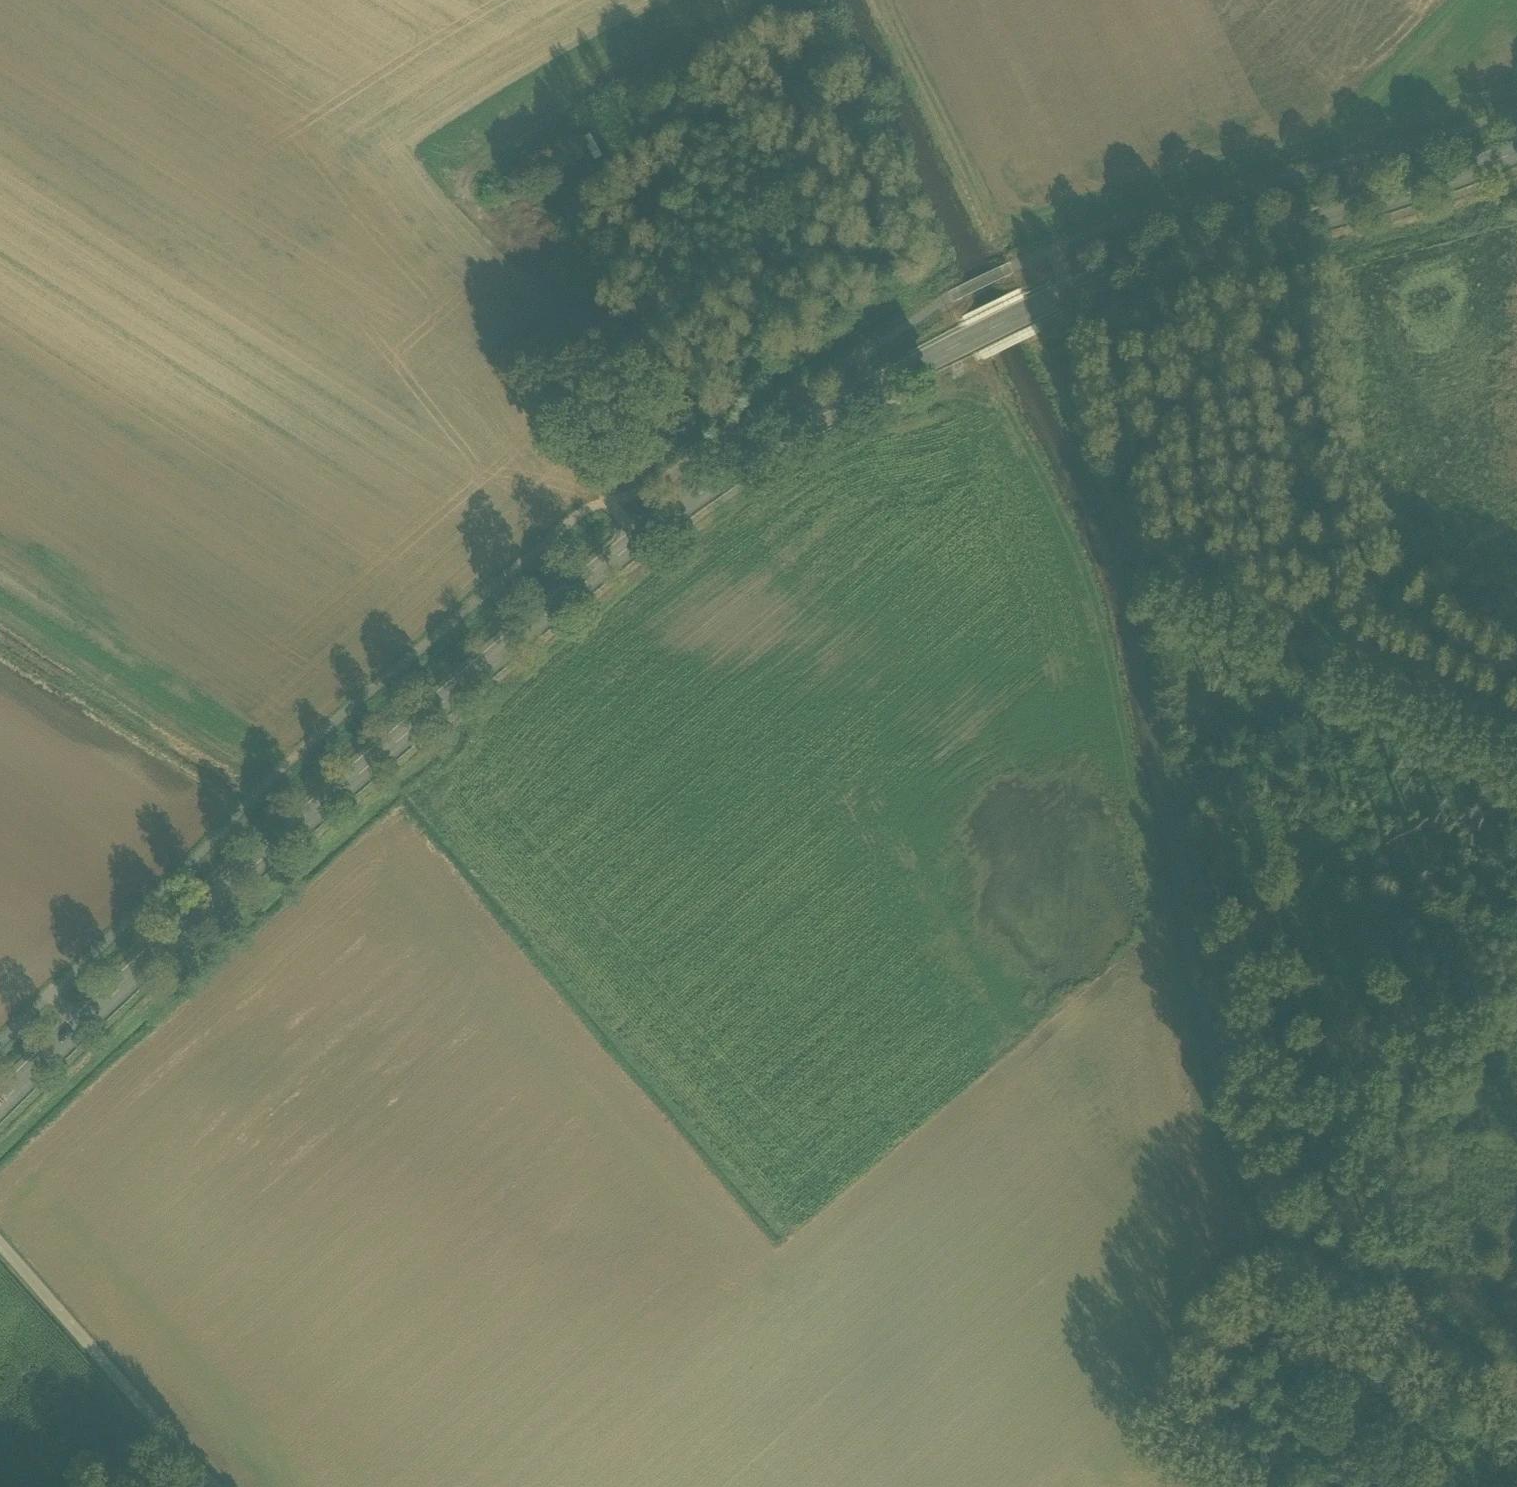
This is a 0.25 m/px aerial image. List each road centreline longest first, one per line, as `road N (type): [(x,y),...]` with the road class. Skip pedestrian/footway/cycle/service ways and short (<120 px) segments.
road 1 (tertiary): [(0,1119),(332,800),(633,538),(875,387),(1071,292),(1516,155)]
road 2 (track): [(633,538),(608,500),(497,196),(580,101),(653,53),(741,28),(772,46),(825,171),(889,273),(862,356),(875,387)]
road 3 (unclassified): [(210,1486),(0,1246)]

